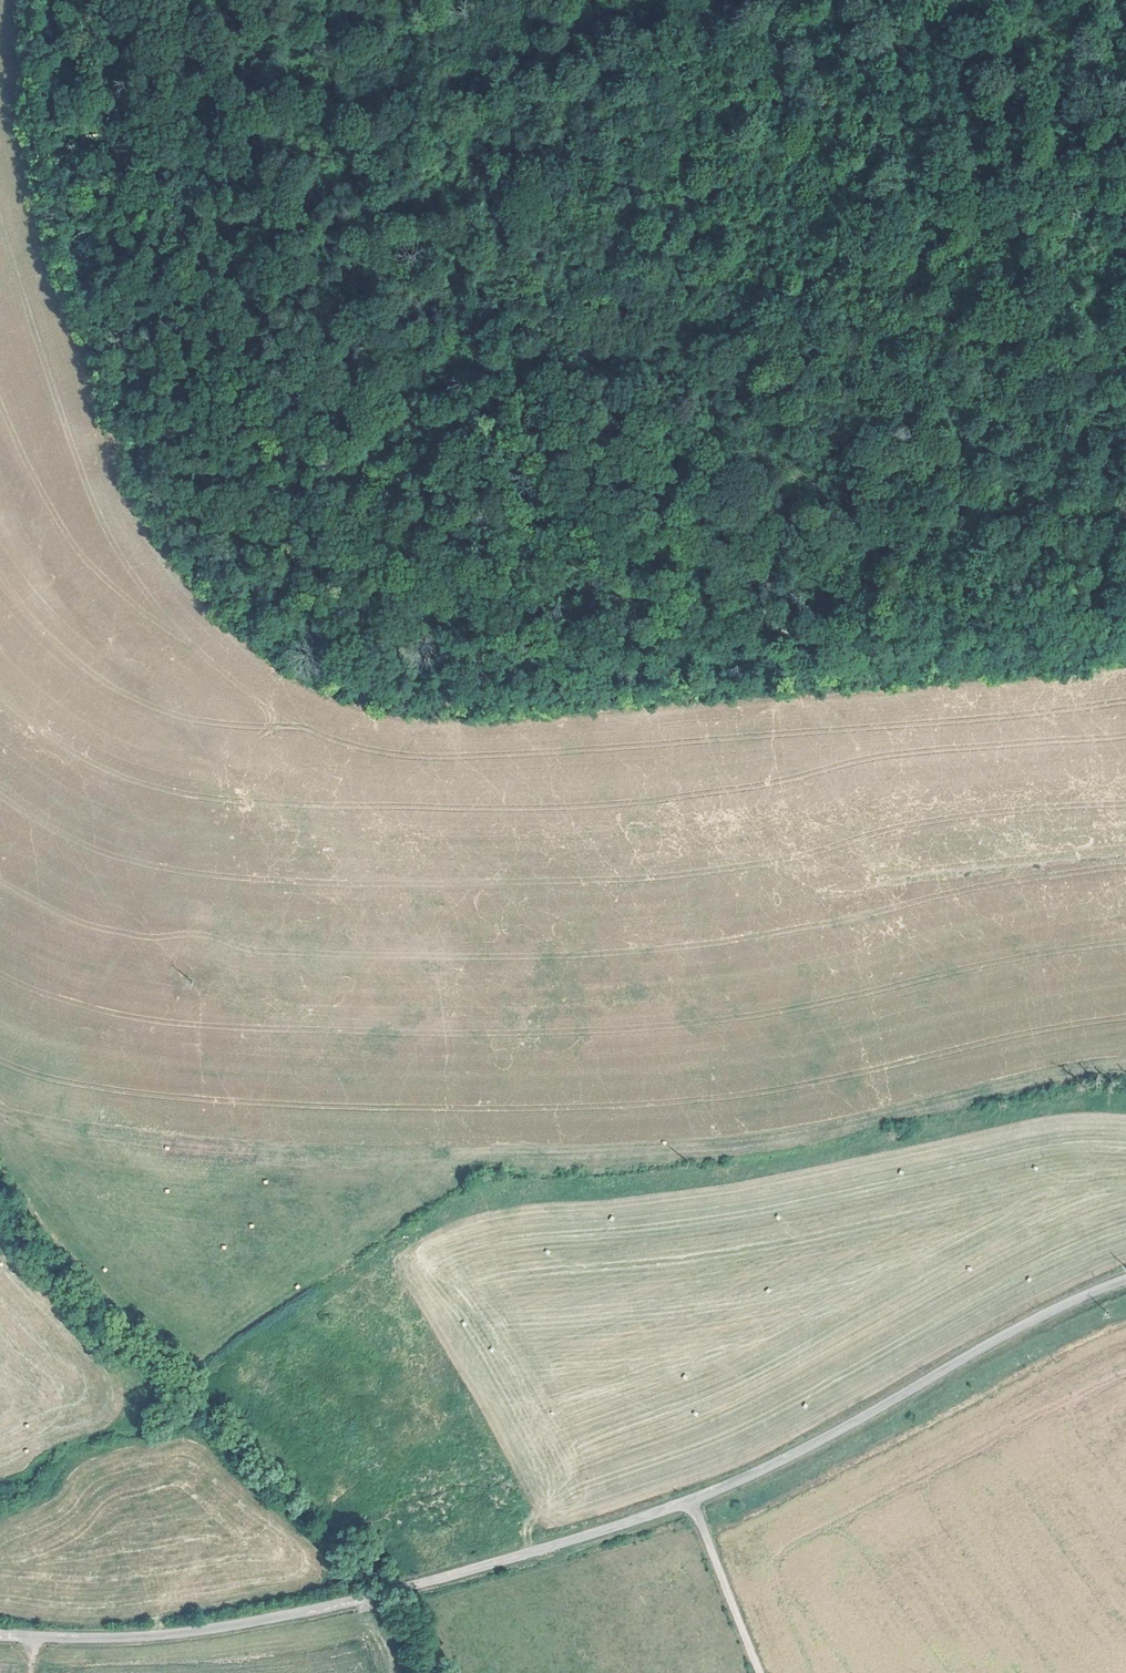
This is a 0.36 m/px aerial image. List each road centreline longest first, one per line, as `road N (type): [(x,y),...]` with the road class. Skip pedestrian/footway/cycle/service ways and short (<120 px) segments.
road 1 (unclassified): [(0,1636),(212,1630),(584,1537),(738,1482),(1125,1280)]
road 2 (track): [(760,1672),(691,1500)]

